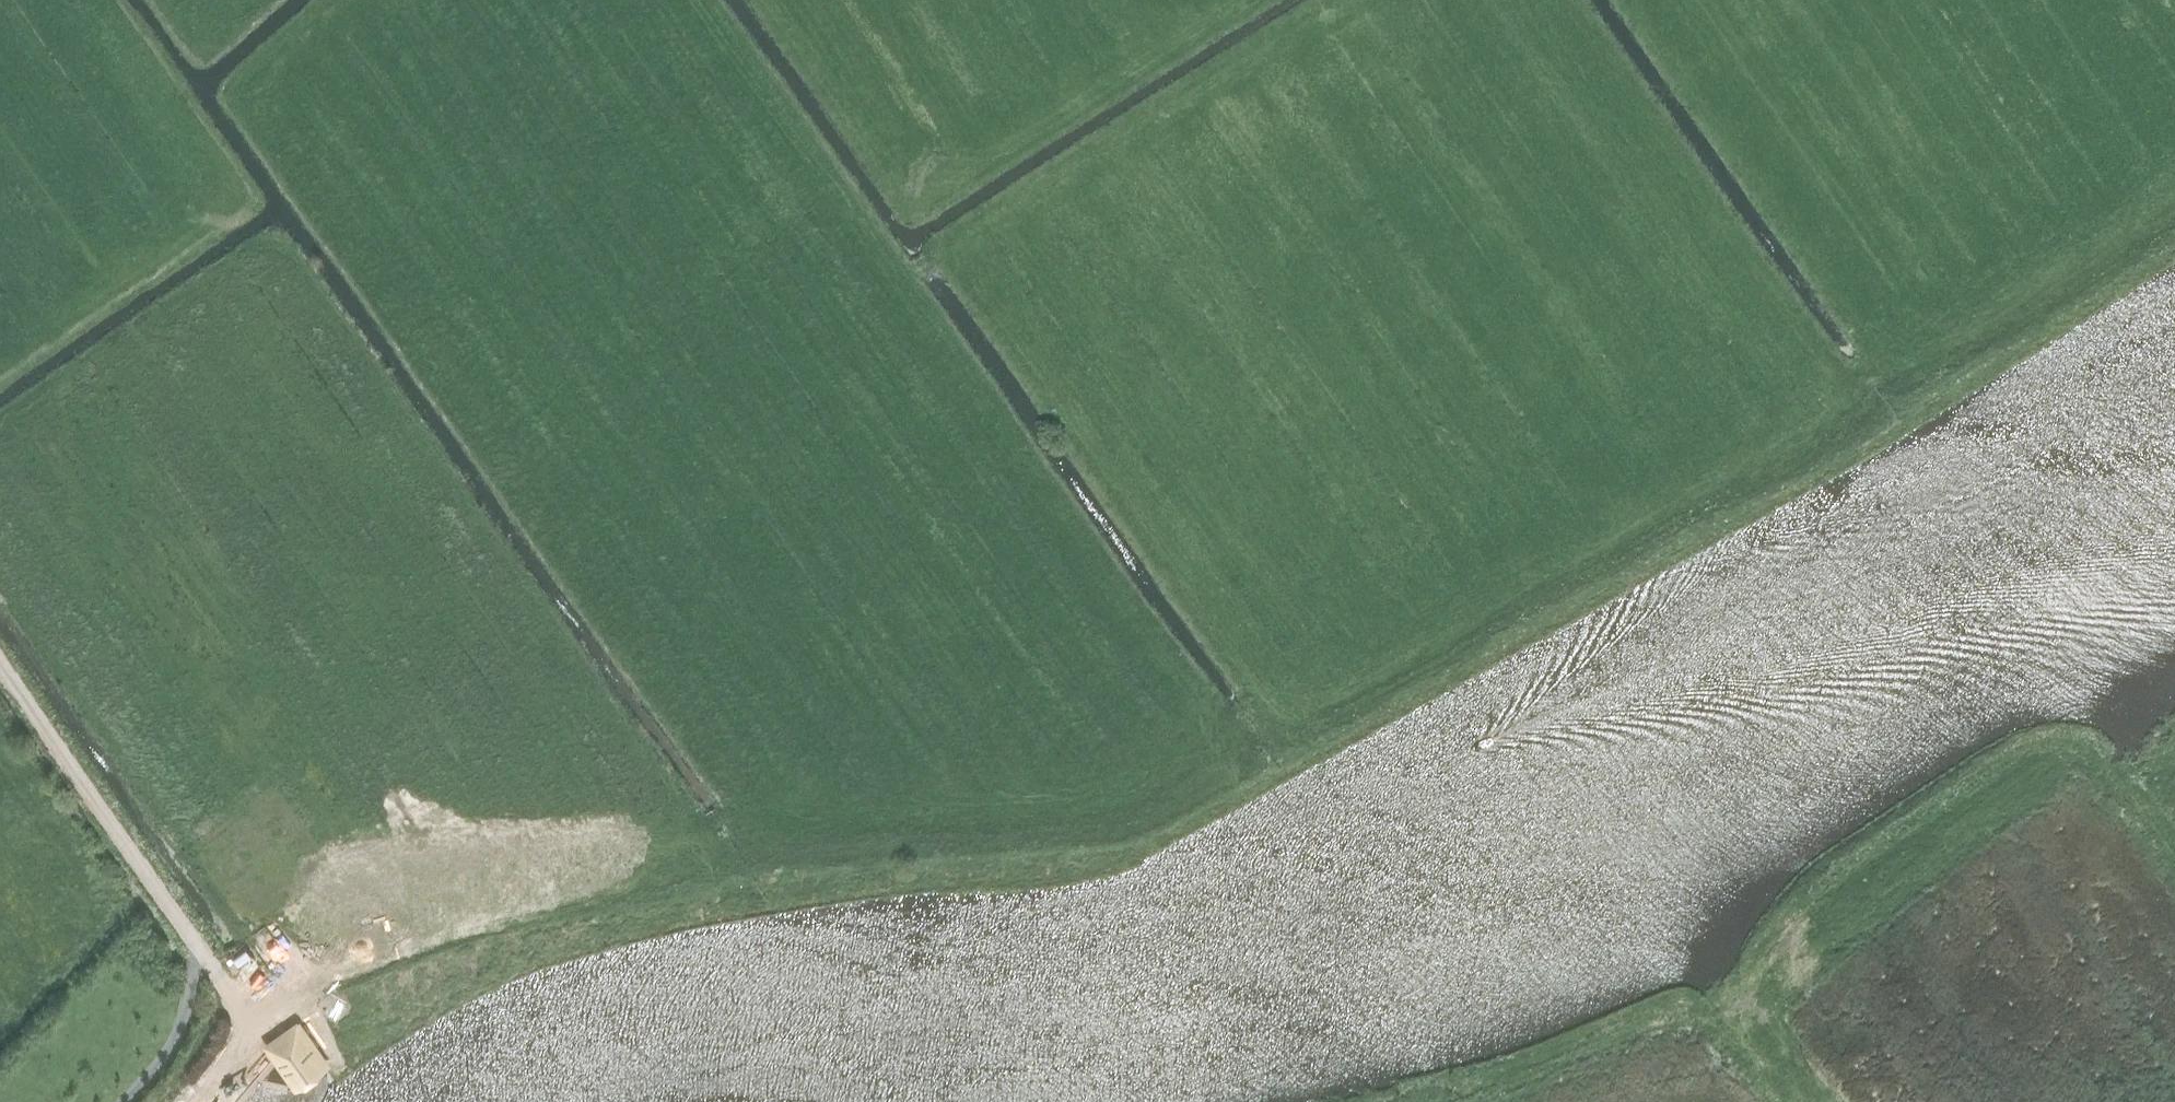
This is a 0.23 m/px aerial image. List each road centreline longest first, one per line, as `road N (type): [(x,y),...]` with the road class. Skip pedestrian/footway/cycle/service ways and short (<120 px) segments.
road 1 (unclassified): [(194,1101),(231,1059),(241,1030),(229,988),(0,660)]

